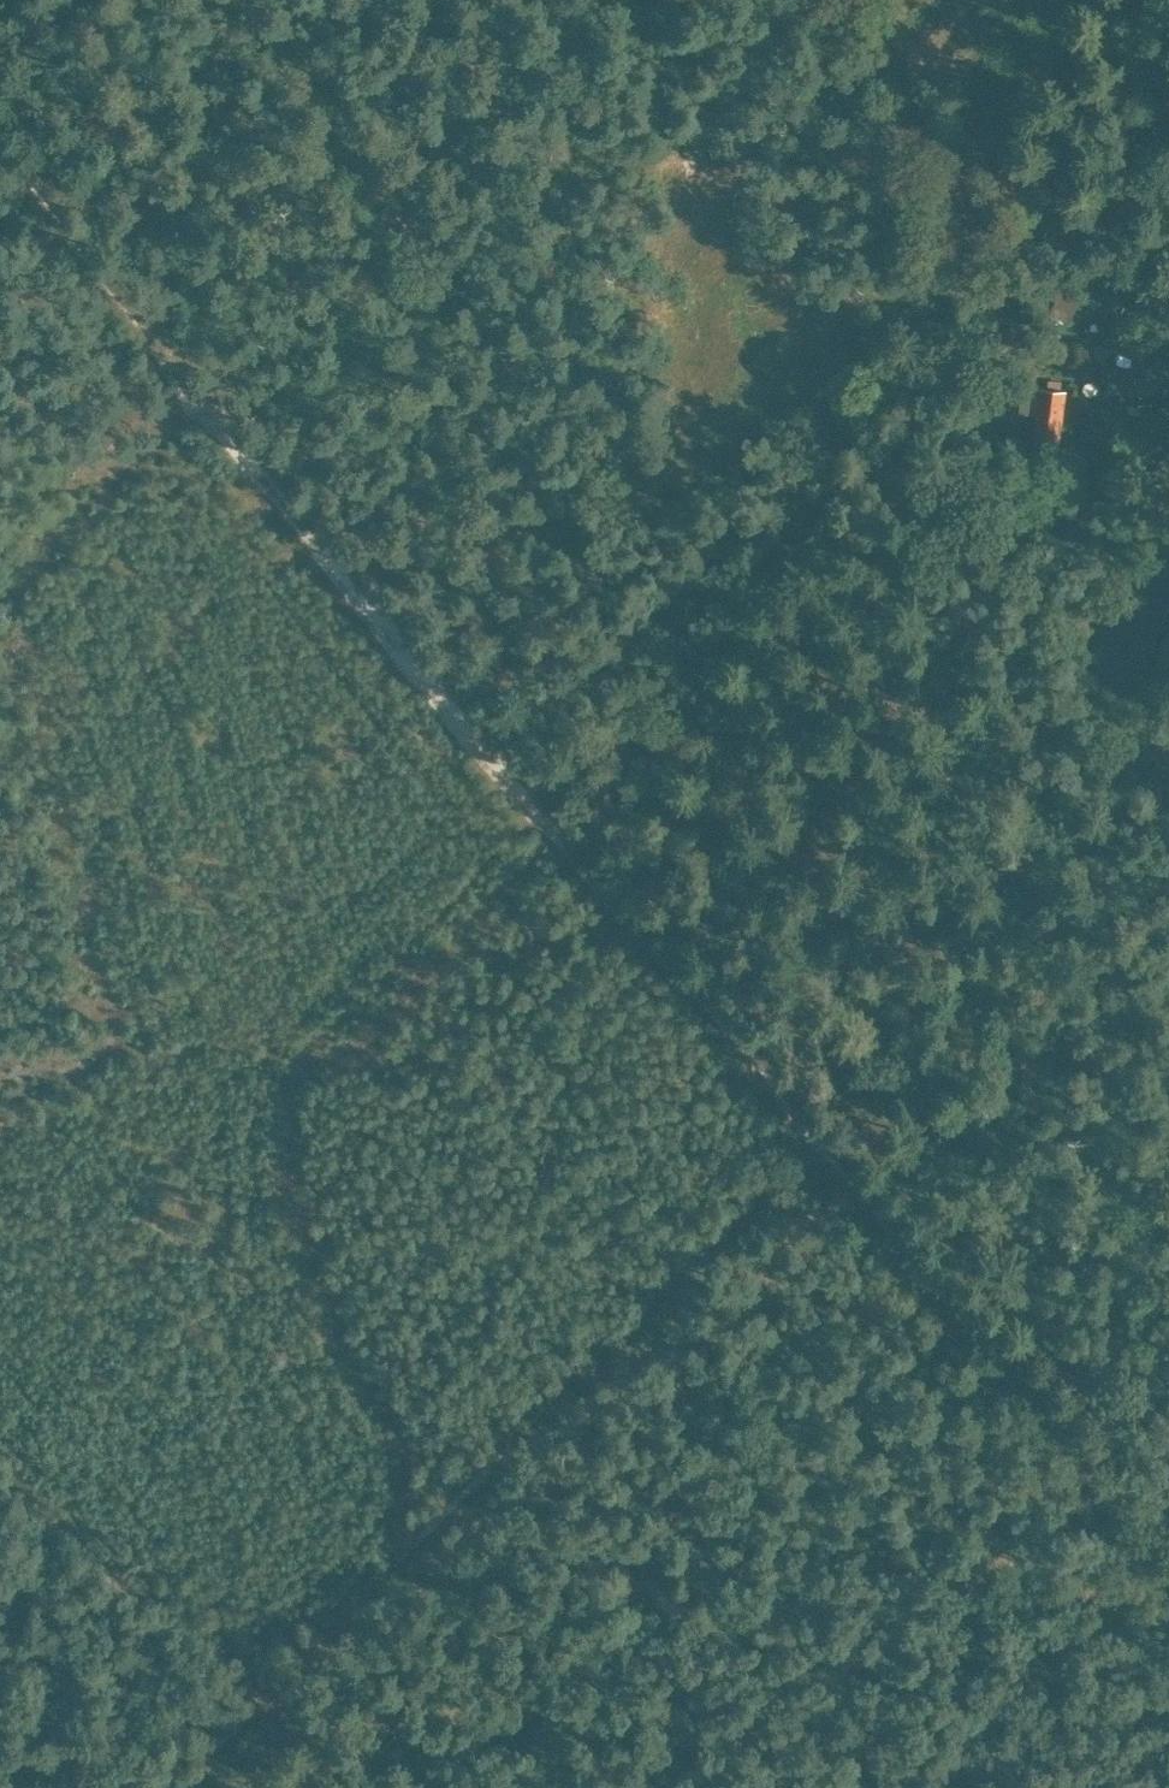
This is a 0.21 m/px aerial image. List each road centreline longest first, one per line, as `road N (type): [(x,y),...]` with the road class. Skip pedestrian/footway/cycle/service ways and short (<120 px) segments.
road 1 (track): [(833,357),(927,314),(1129,95),(1168,19)]
road 2 (track): [(1013,216),(972,111),(902,0)]

